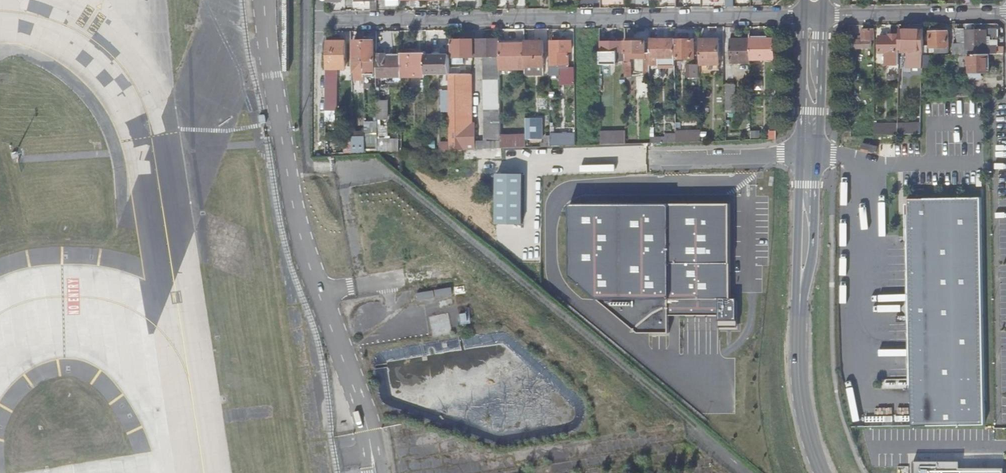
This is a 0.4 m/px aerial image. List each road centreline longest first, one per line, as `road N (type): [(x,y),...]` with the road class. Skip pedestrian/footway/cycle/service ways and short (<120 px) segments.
road 1 (residential): [(319,20),(814,17)]
road 2 (secondary): [(821,472),(800,396),(797,331),(814,17)]
road 3 (residential): [(1005,14),(814,17)]

